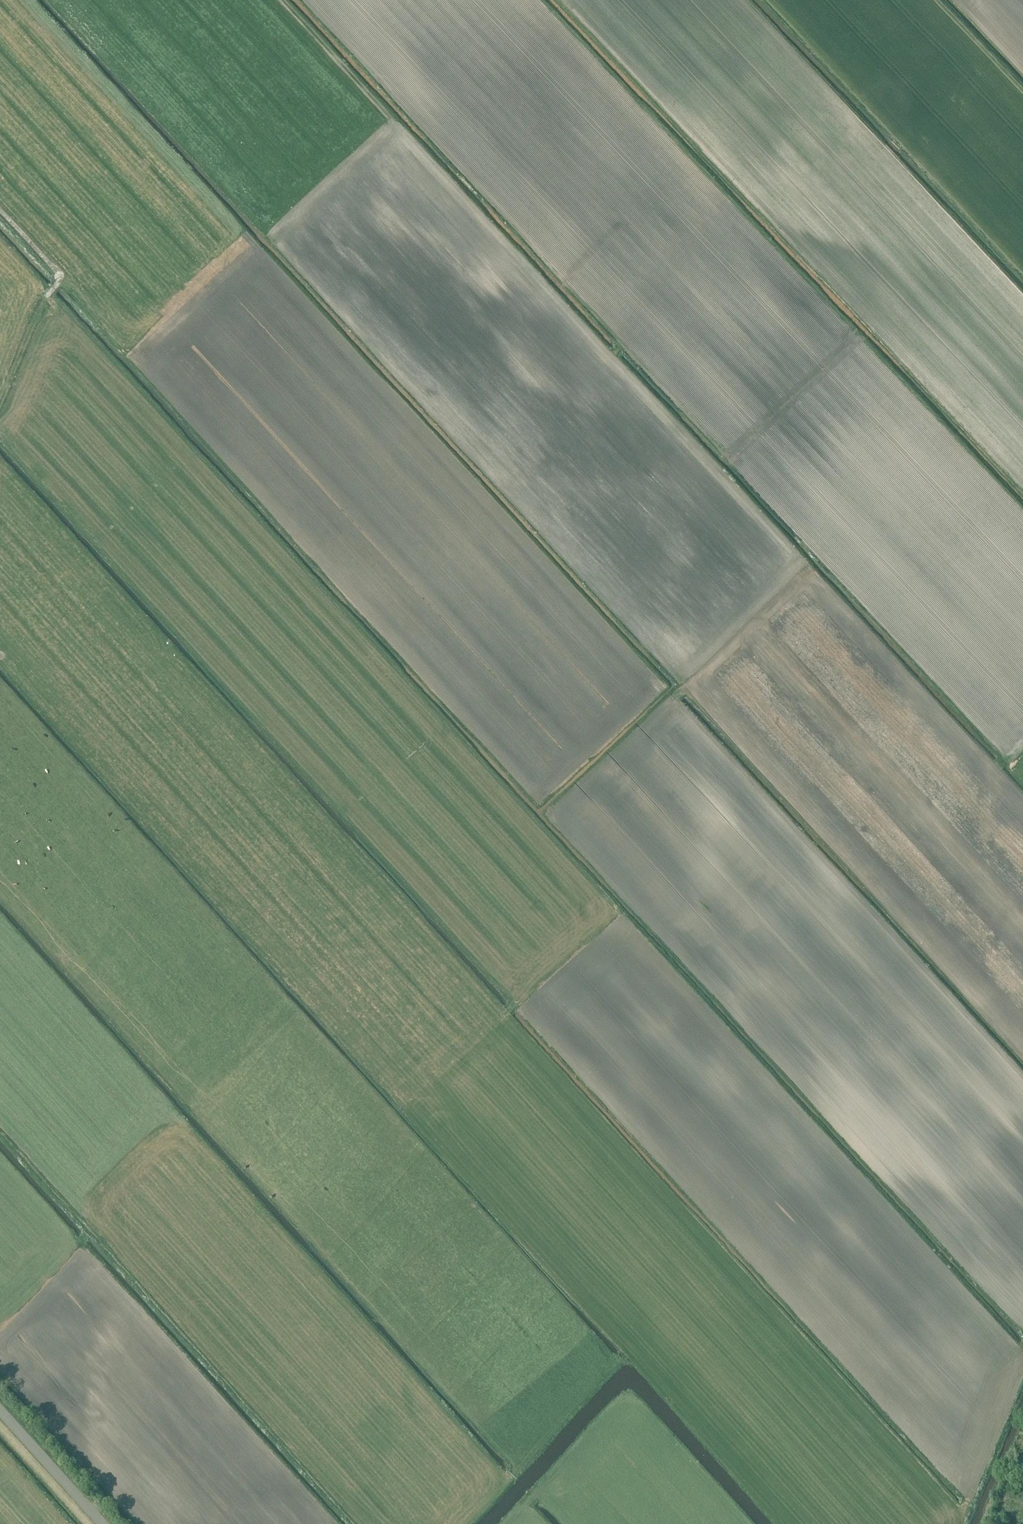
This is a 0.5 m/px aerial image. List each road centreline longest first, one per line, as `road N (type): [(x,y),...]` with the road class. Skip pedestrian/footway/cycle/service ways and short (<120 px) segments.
road 1 (unclassified): [(102,1523),(0,1411)]

